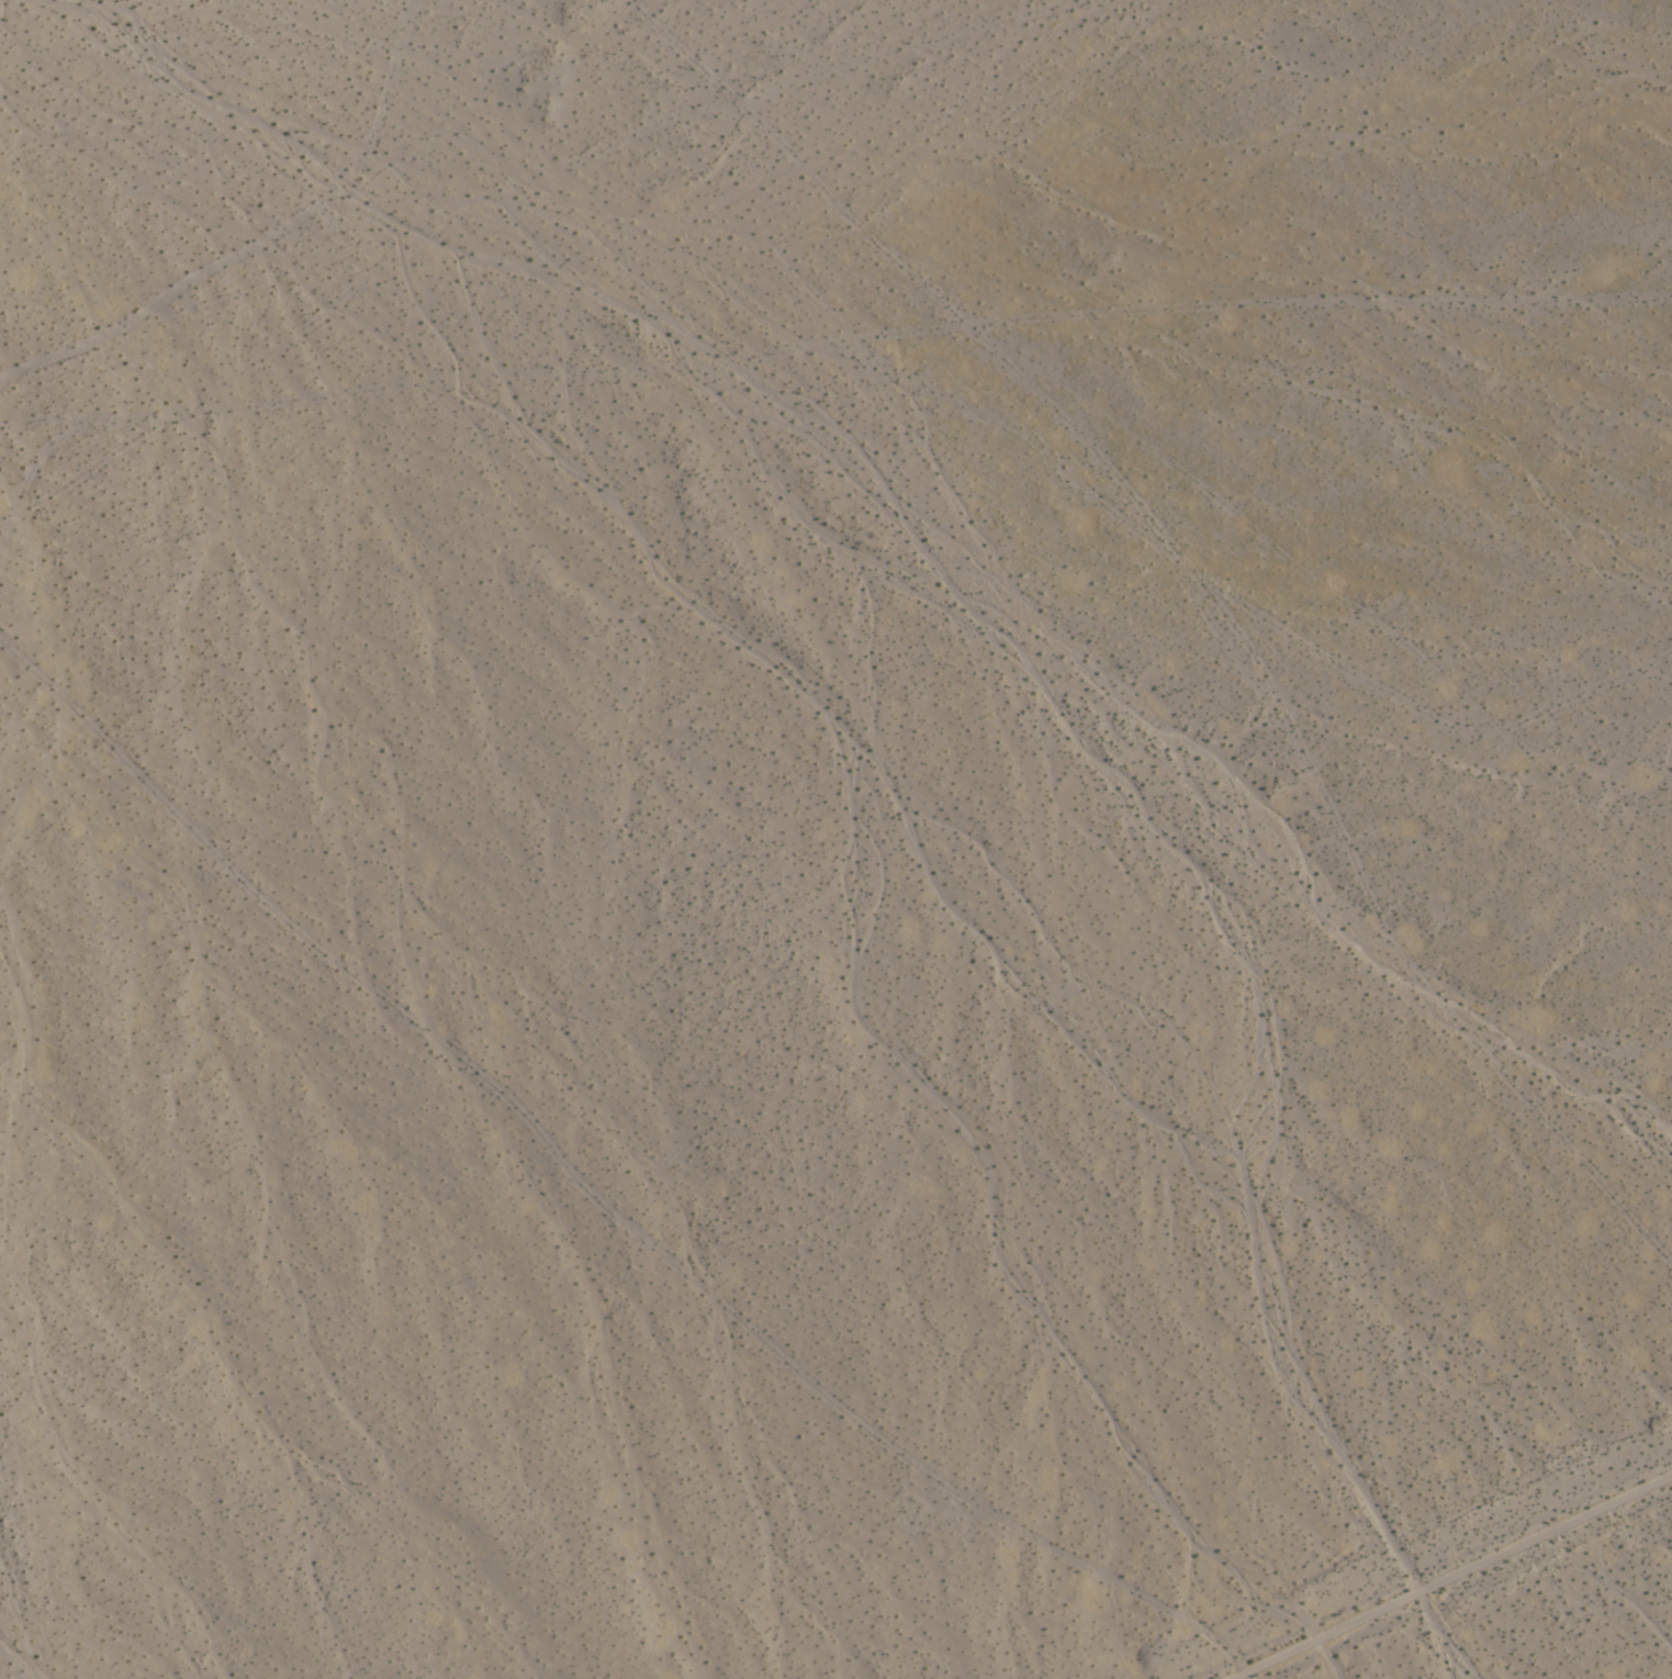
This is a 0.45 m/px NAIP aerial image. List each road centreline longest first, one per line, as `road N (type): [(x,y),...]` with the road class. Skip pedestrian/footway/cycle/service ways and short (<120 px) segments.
road 1 (track): [(1215,1678),(1671,1476)]

